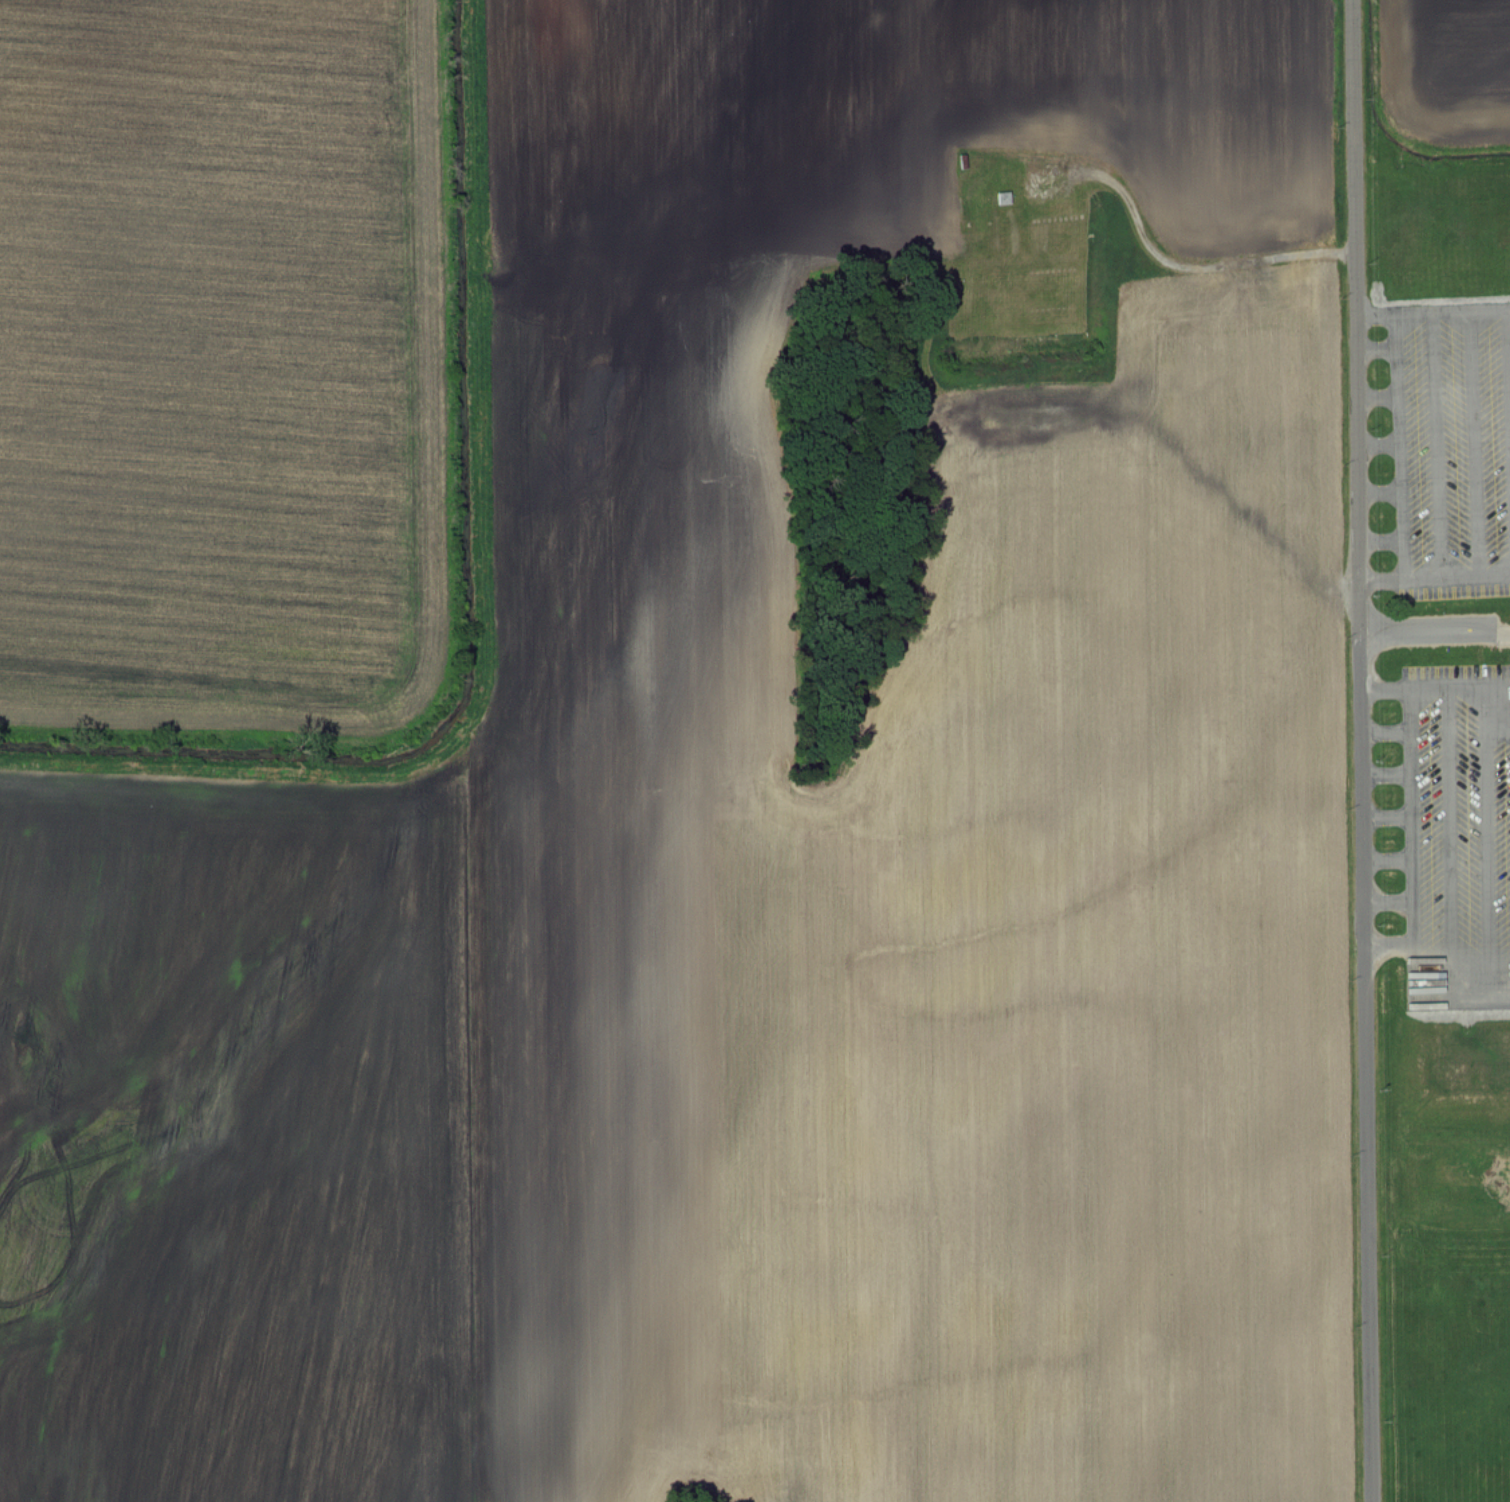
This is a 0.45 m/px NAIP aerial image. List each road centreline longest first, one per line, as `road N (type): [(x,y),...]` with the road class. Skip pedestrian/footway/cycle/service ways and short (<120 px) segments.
road 1 (residential): [(1372,1501),(1353,0)]

